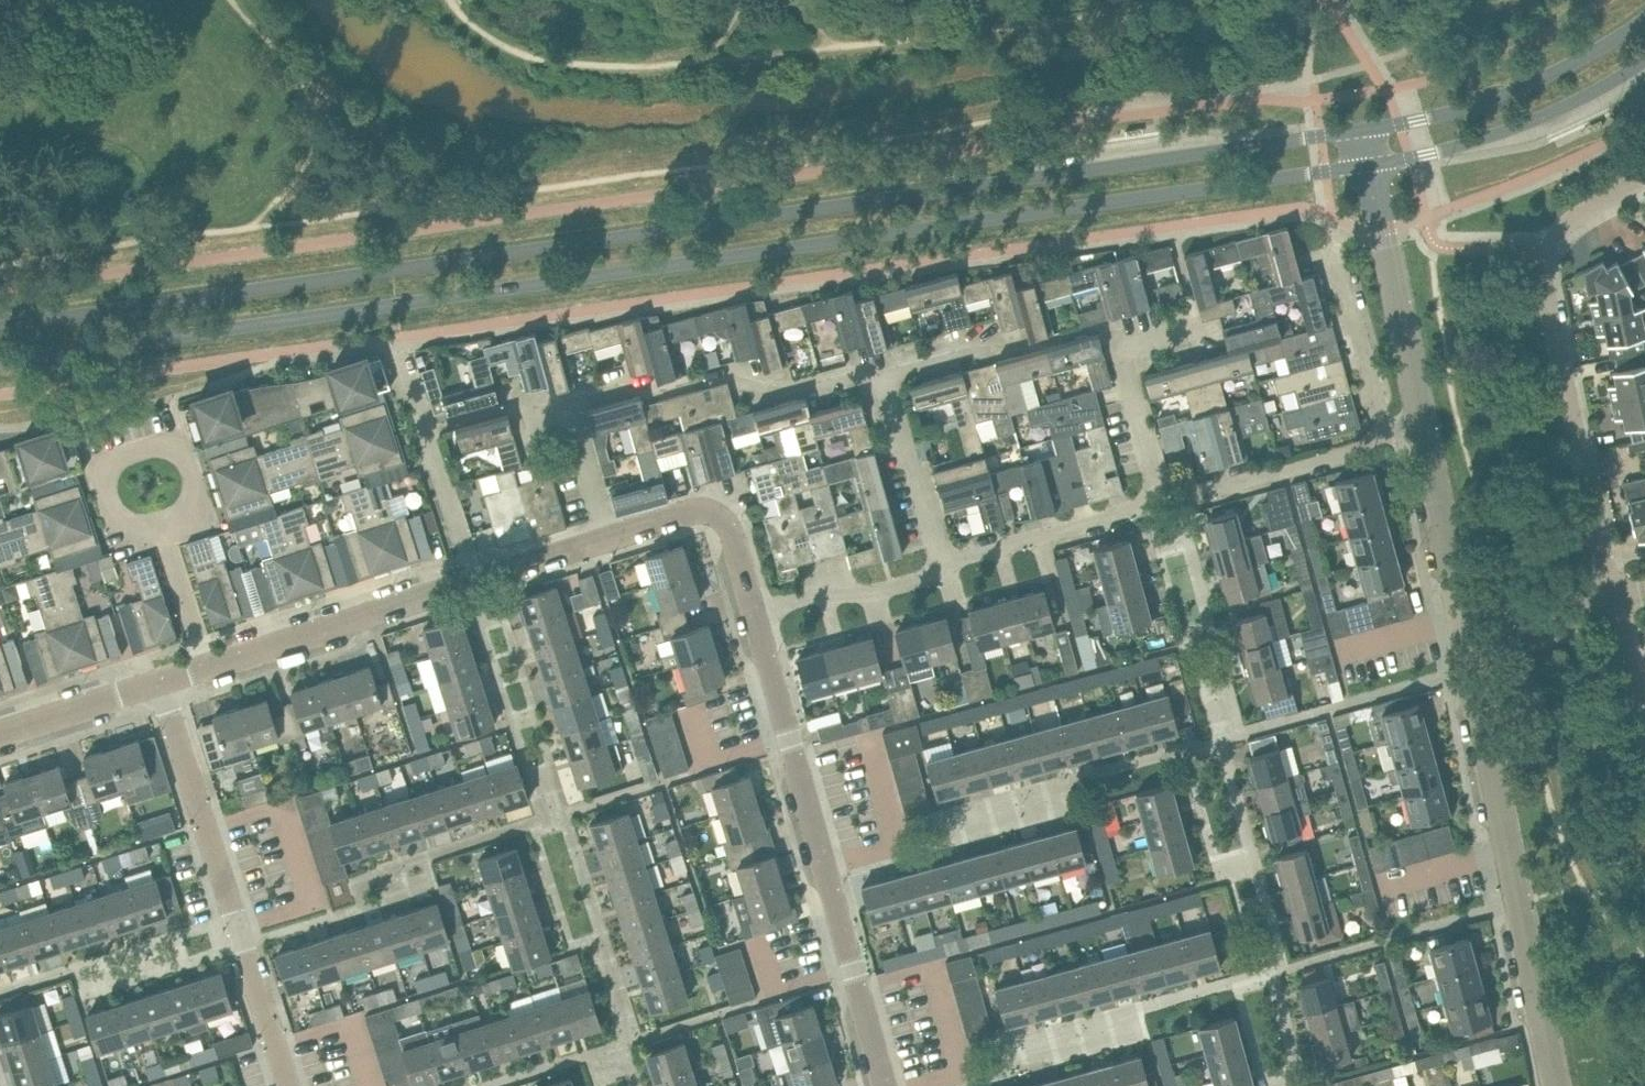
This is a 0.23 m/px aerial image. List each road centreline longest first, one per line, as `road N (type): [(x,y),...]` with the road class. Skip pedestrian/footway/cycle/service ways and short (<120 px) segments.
road 1 (tertiary): [(0,361),(1369,164)]
road 2 (tertiary): [(1361,129),(0,326)]
road 3 (residential): [(886,1085),(757,610)]
road 4 (residential): [(1644,176),(1564,225),(1545,263),(1611,596)]
road 5 (residential): [(1557,1085),(1463,632)]
road 6 (residential): [(290,1085),(161,681)]
road 7 (tertiary): [(1644,15),(1520,87),(1361,129)]
road 8 (tertiary): [(1369,164),(1517,127),(1644,60)]
road 9 (residential): [(474,579),(205,667)]
road 10 (residential): [(1158,489),(1202,495),(1419,431)]
road 11 (residential): [(164,529),(182,518),(194,480),(168,448),(148,445),(113,466),(107,486),(124,522),(144,531)]
road 12 (residential): [(474,579),(395,350)]
road 13 (residential): [(945,571),(960,558),(1140,508),(1158,489)]
road 14 (residential): [(757,610),(737,542),(713,514),(685,512),(605,537)]
road 15 (residential): [(1419,431),(1382,227)]
road 16 (residential): [(945,571),(888,372)]
road 17 (residential): [(1463,632),(1419,431)]
road 18 (residential): [(1158,489),(1126,367),(1143,338),(1187,325)]
road 19 (residential): [(757,610),(945,571)]
road 20 (residential): [(161,681),(0,731)]
road 21 (unclassified): [(1463,632),(1611,596)]
road 22 (residential): [(205,667),(164,529)]
road 23 (residential): [(605,537),(566,403)]
road 24 (residential): [(605,537),(474,579)]
road 25 (unclassified): [(1611,596),(1644,727)]

